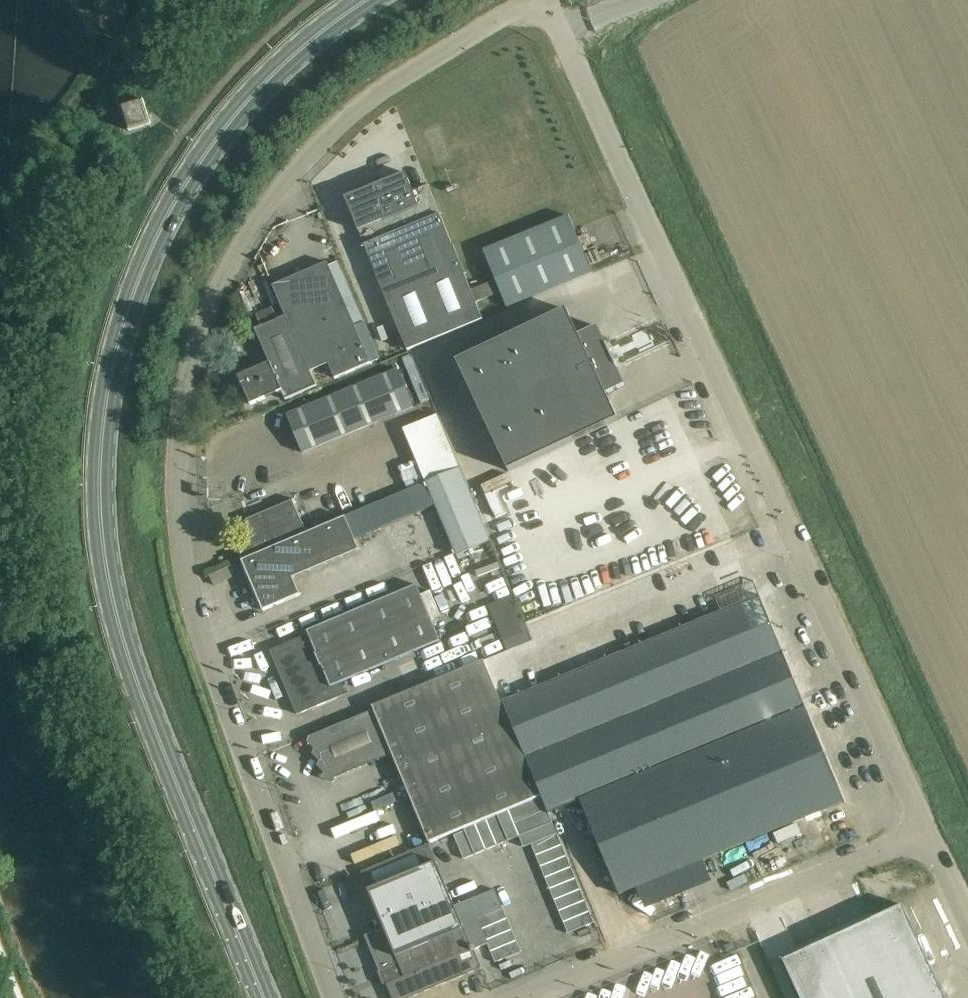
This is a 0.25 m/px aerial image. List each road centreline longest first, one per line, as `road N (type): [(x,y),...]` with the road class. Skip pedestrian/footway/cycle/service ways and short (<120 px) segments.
road 1 (unclassified): [(334,997),(185,584),(179,473),(190,380),(240,248),(295,173),(380,97),(542,0)]
road 2 (primary): [(264,997),(125,645),(105,537),(104,410),(151,246),(199,161),(271,75),(366,0)]
road 3 (unclassified): [(928,834),(546,0)]
road 4 (unclassified): [(536,997),(928,834)]

